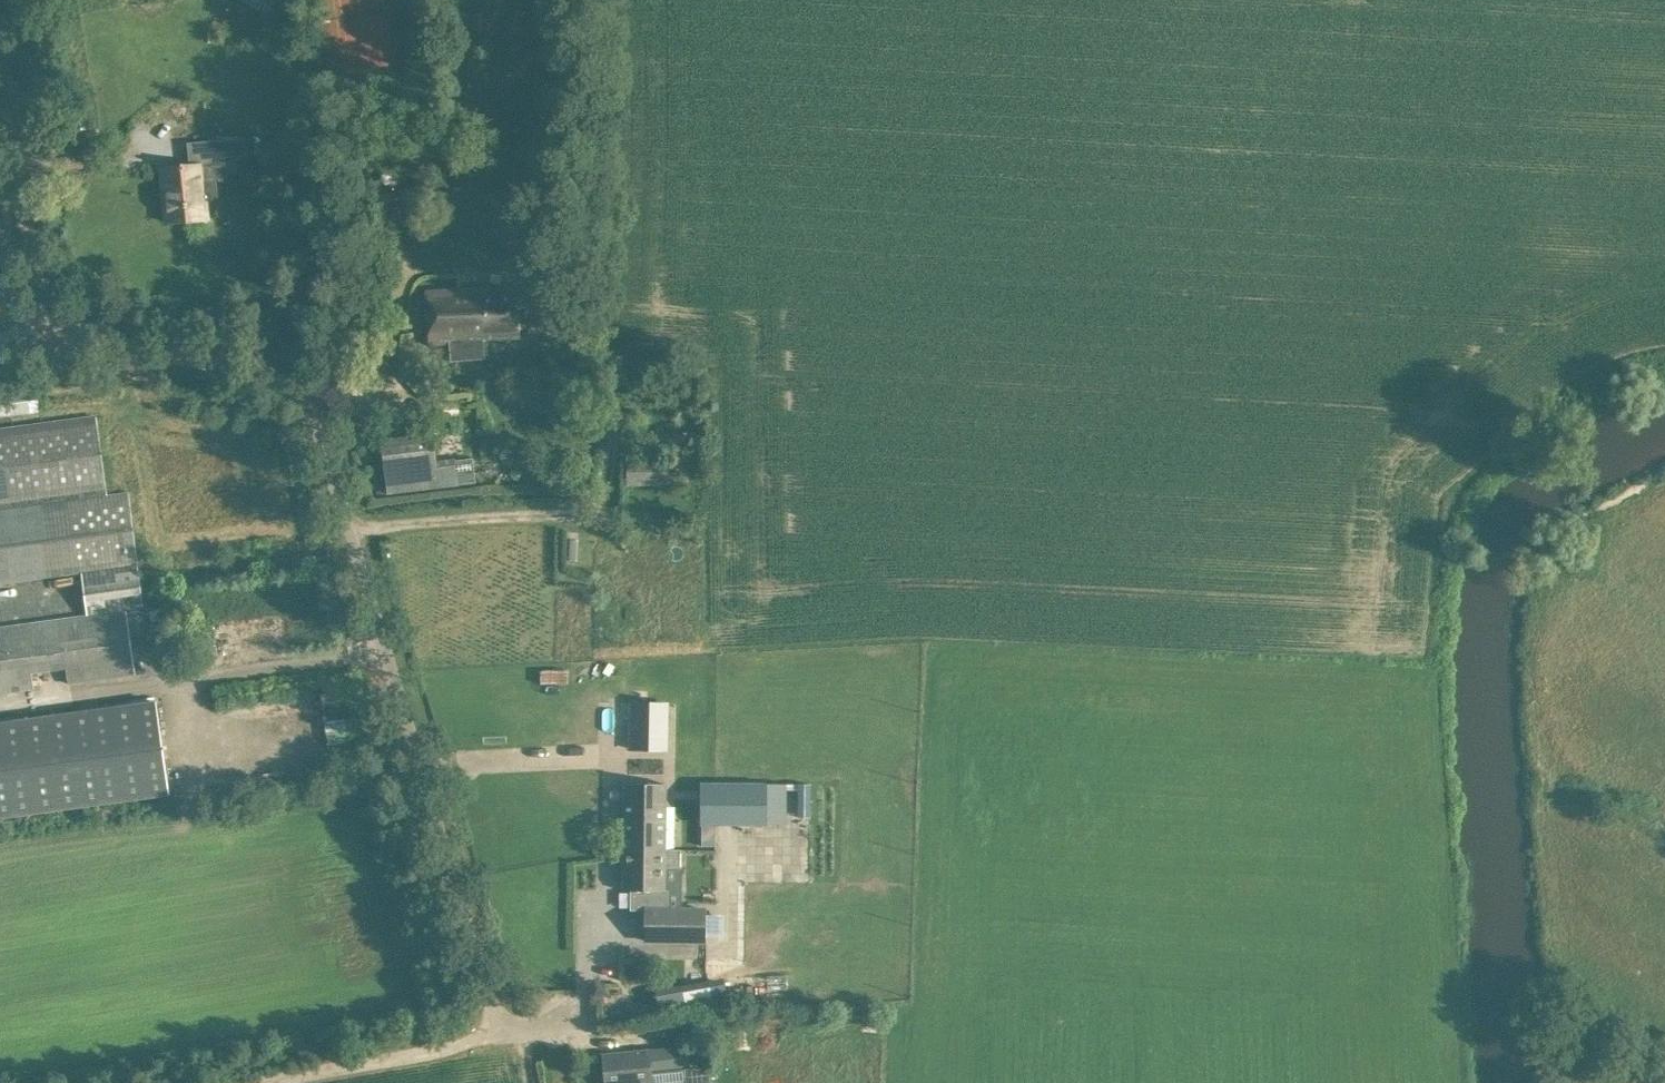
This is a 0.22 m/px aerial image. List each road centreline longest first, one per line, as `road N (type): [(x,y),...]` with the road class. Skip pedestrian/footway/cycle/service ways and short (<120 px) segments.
road 1 (residential): [(492,1021),(300,424),(263,385),(68,345),(47,331)]
road 2 (track): [(525,1082),(518,1035),(492,1021),(484,1036),(236,1082)]
road 3 (unclassified): [(47,331),(31,296),(0,146)]

